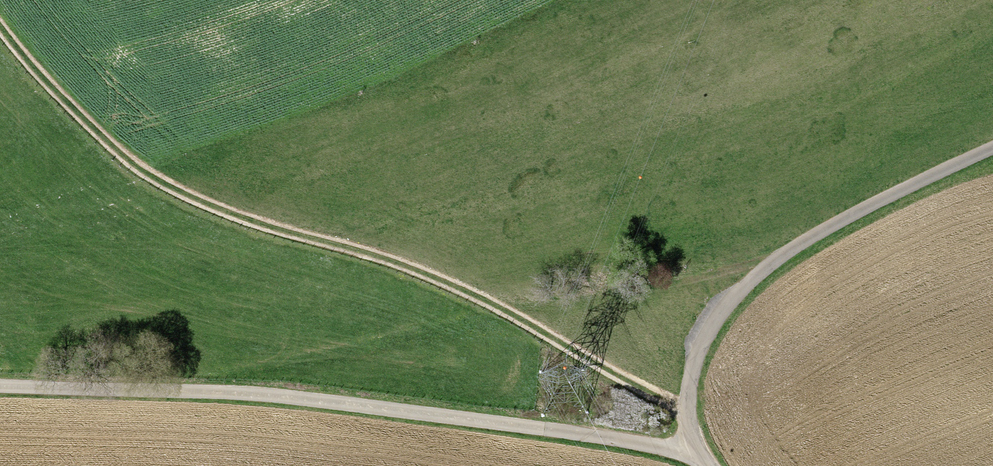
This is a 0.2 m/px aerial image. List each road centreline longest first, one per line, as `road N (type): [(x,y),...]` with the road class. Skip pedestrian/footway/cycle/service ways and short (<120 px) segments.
road 1 (track): [(0,28),(98,141),(166,193),(457,286),(687,418)]
road 2 (track): [(0,387),(315,402),(698,454)]

